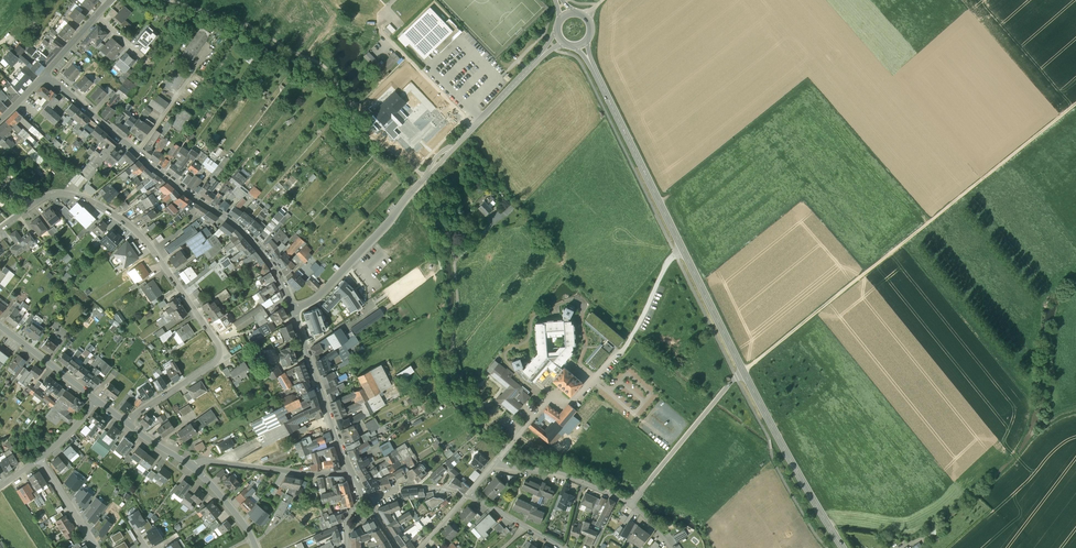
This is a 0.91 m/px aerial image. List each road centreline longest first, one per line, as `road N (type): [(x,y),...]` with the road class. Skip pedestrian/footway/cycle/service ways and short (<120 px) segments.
road 1 (track): [(160,0),(249,27),(326,67),(360,130),(423,178),(458,259),(458,364),(471,407),(508,449)]
road 2 (residential): [(124,423),(219,362),(218,342),(143,237),(105,208),(51,195),(0,230)]
road 3 (track): [(747,376),(1075,112)]
road 4 (unclassified): [(294,309),(315,301),(560,38)]
road 5 (secondary): [(747,376),(582,43)]
road 6 (residential): [(294,309),(246,234),(47,78)]
road 7 (secondary): [(844,547),(747,376)]
road 8 (unclassified): [(747,376),(631,504)]
road 9 (residential): [(350,471),(294,309)]
road 10 (residential): [(350,471),(300,474),(202,461),(193,467)]
road 11 (residential): [(494,466),(573,479),(631,504)]
road 12 (residential): [(96,402),(0,328)]

